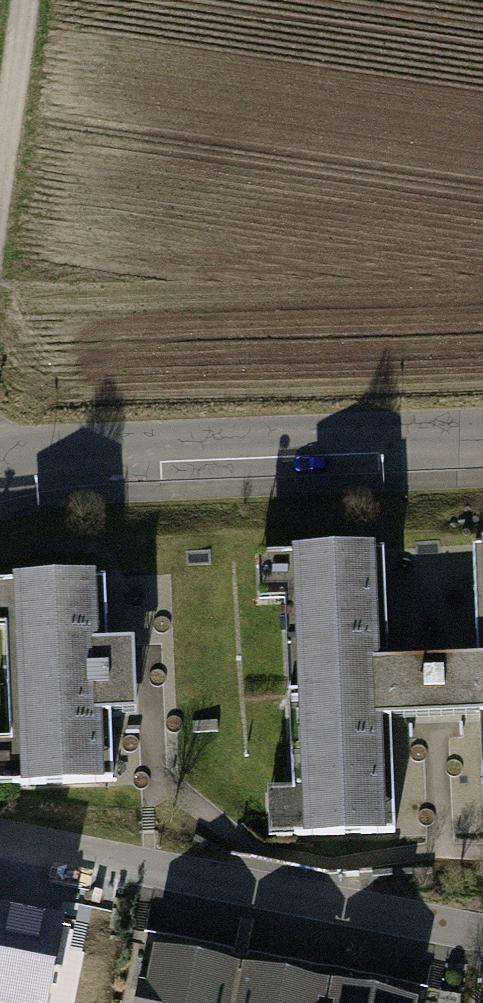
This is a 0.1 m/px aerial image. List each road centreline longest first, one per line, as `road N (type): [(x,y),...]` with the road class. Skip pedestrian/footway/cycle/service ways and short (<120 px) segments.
road 1 (residential): [(0,838),(482,937)]
road 2 (unclassified): [(482,438),(76,453),(0,466)]
road 3 (track): [(0,156),(21,0)]

